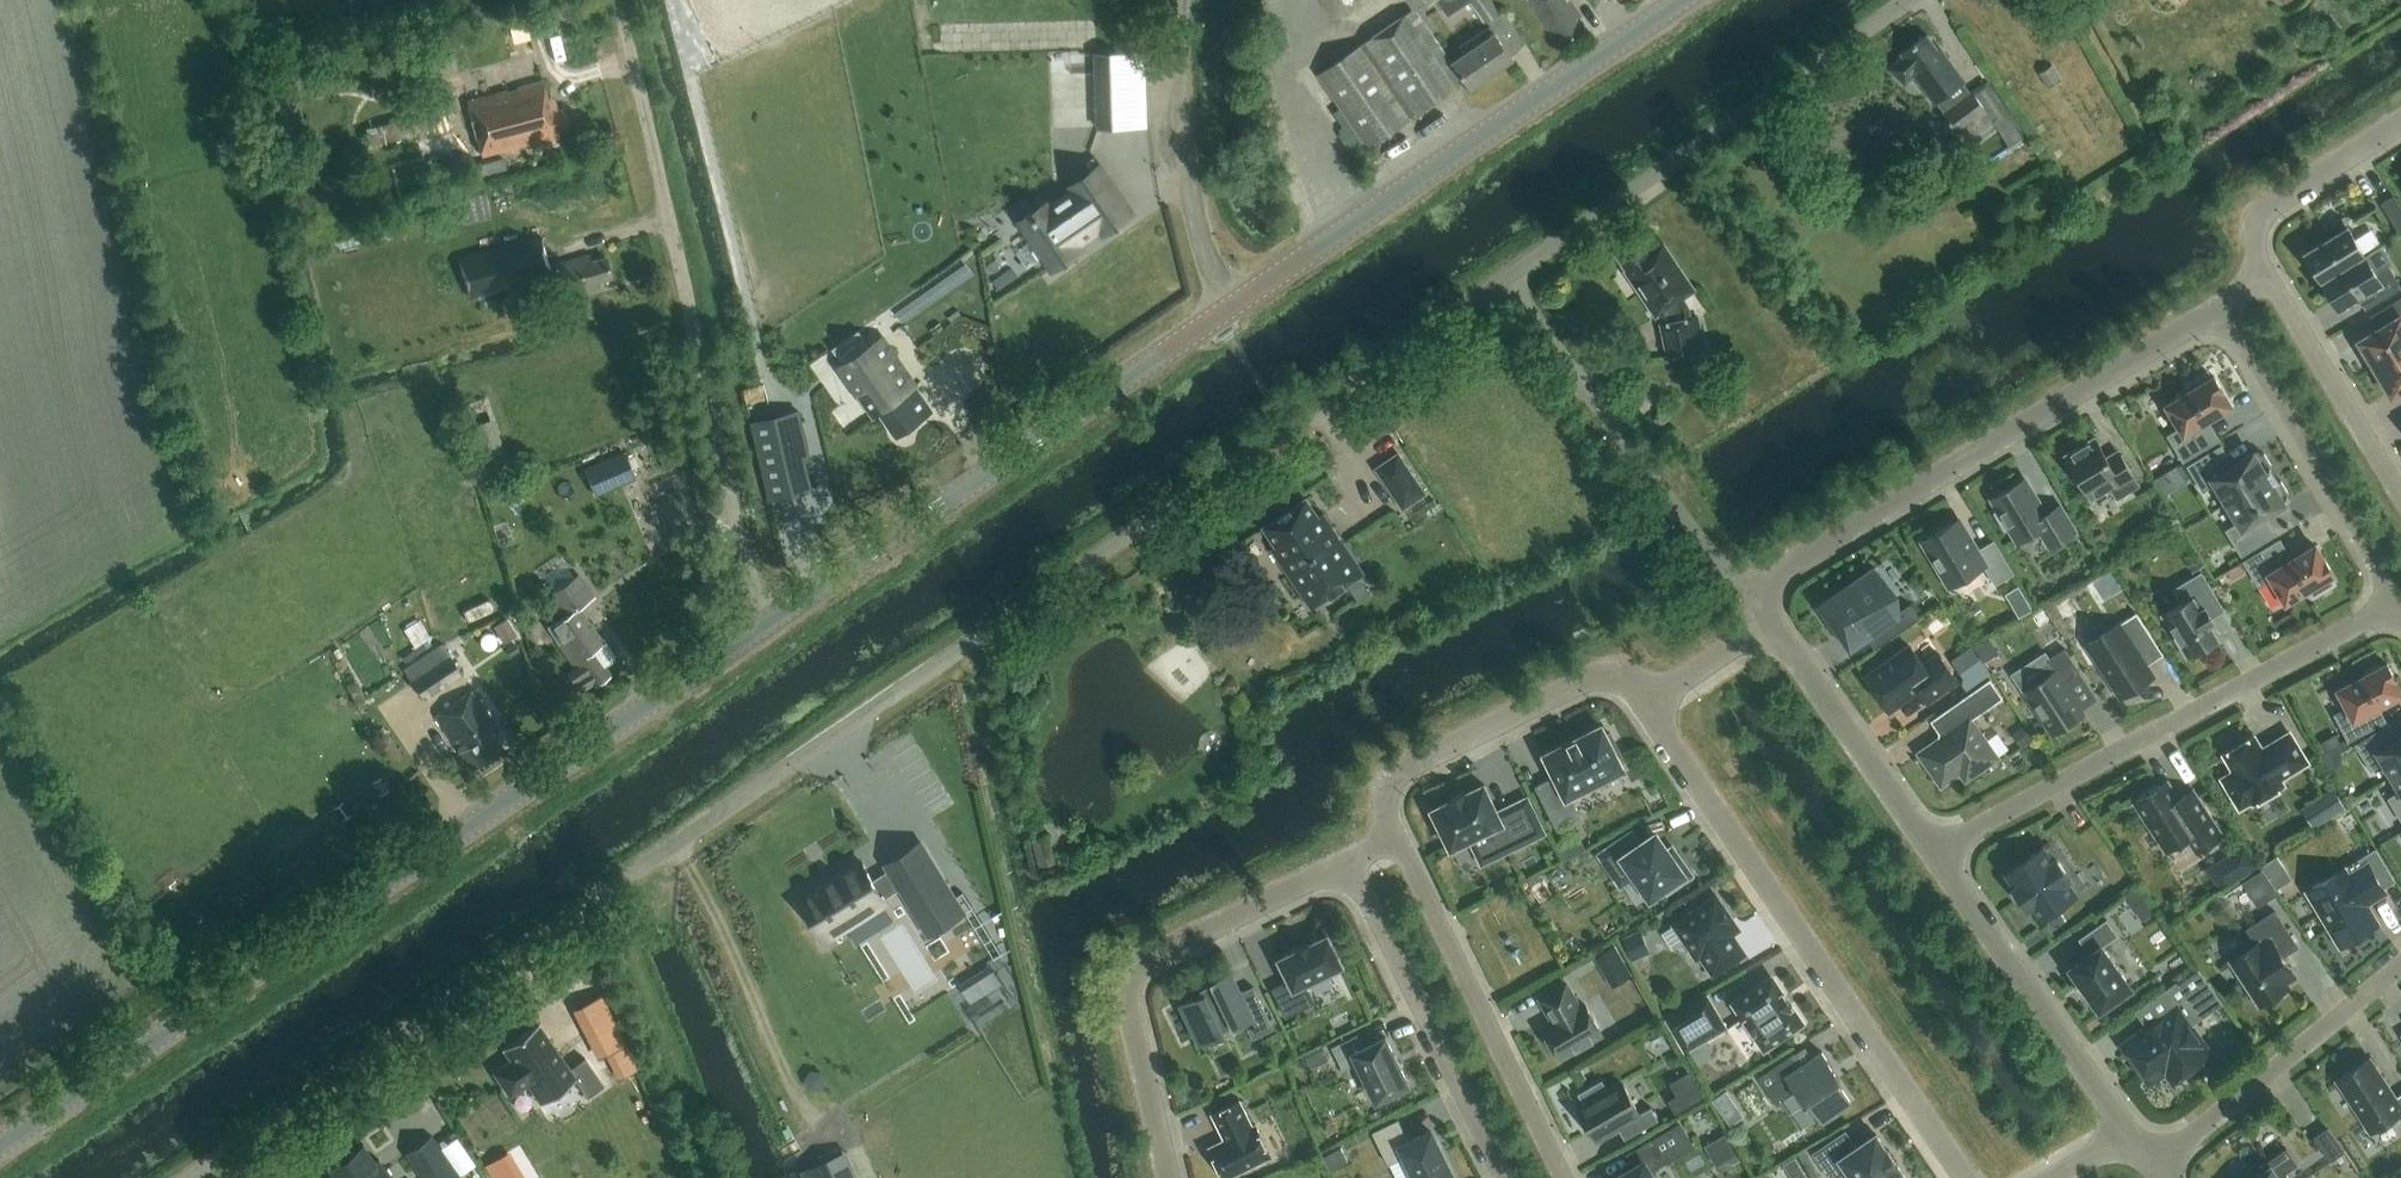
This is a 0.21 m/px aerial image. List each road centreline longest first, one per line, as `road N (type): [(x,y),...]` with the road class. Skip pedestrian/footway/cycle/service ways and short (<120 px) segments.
road 1 (unclassified): [(180,1177),(1502,279)]
road 2 (secondary): [(0,1146),(1222,314)]
road 3 (track): [(773,620),(754,583),(615,0)]
road 4 (residential): [(1964,1177),(1646,706)]
road 5 (secondary): [(1222,314),(1674,0)]
road 6 (residential): [(1768,591),(2222,312)]
road 7 (residential): [(1933,854),(2400,598)]
road 8 (unclassified): [(1502,279),(1912,0)]
road 9 (residential): [(1171,1177),(1129,1001),(1141,968),(1347,872)]
road 10 (unclassified): [(1768,591),(1720,566),(1502,279)]
road 11 (residential): [(1564,1177),(1397,841)]
road 12 (residential): [(1397,841),(1385,794),(1414,767),(1591,683),(1632,685),(1646,706)]
road 13 (residential): [(1347,872),(1502,1177)]
road 14 (residential): [(1933,854),(2128,1134)]
road 15 (residential): [(2222,312),(2400,598)]
road 16 (residential): [(2153,1170),(2400,967)]
road 17 (unclassified): [(1222,314),(1187,161),(1186,0)]
road 18 (residential): [(1771,624),(1933,854)]
road 19 (residential): [(2400,495),(2271,280)]
road 20 (residential): [(2271,280),(2255,247),(2260,224),(2400,129)]
road 21 (residential): [(1646,706),(1771,624)]

